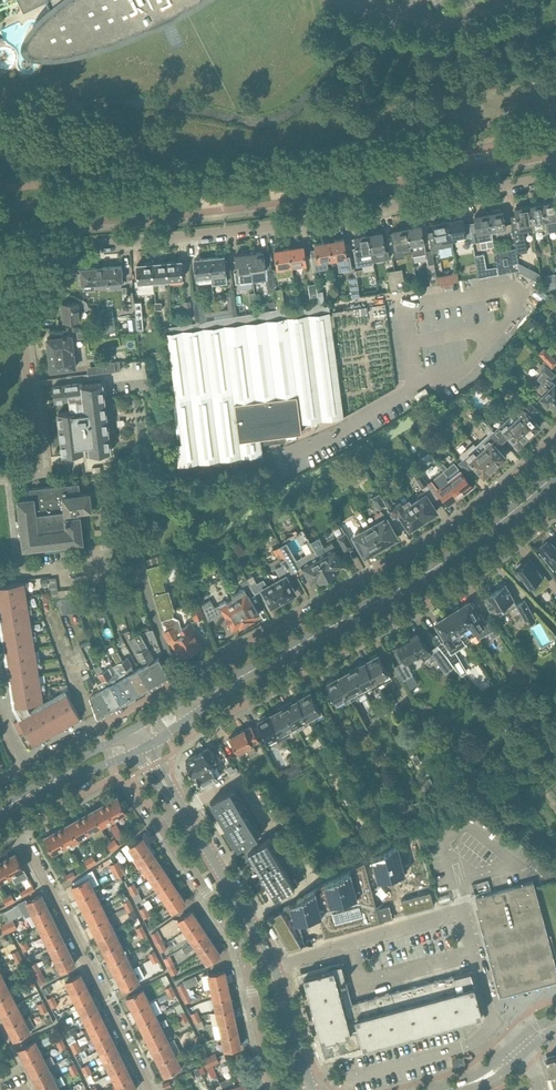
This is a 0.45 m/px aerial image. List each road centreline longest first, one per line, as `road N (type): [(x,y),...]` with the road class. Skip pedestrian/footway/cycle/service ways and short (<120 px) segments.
road 1 (residential): [(21,327),(79,248),(206,235),(555,175)]
road 2 (residential): [(555,437),(409,553),(75,741)]
road 3 (residential): [(188,719),(203,729),(494,560),(555,511)]
road 4 (tertiary): [(249,672),(480,537),(555,472)]
road 5 (tertiary): [(180,806),(275,968),(311,1089)]
road 6 (residential): [(158,820),(243,953),(274,1089)]
road 7 (residential): [(149,1089),(19,830)]
road 8 (residential): [(21,327),(37,457),(26,472),(0,475)]
road 9 (residential): [(19,830),(118,778),(131,782),(158,820)]
road 10 (tertiary): [(24,797),(136,753)]

